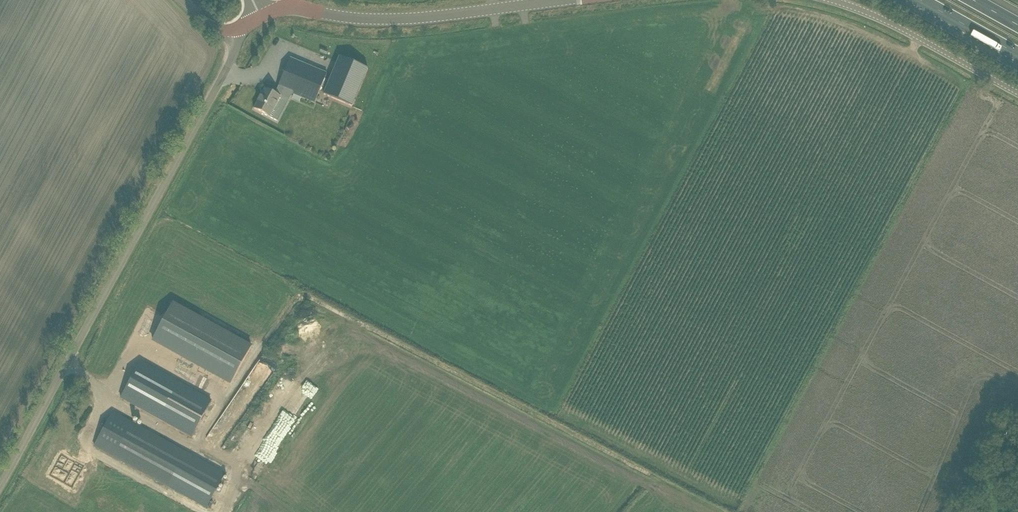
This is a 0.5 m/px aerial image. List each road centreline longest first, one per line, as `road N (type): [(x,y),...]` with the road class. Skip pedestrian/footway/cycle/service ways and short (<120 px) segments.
road 1 (unclassified): [(0,478),(223,77),(233,32)]
road 2 (tertiary): [(559,0),(410,19),(294,9),(261,17)]
road 3 (unclassified): [(1017,93),(895,24),(833,0)]

